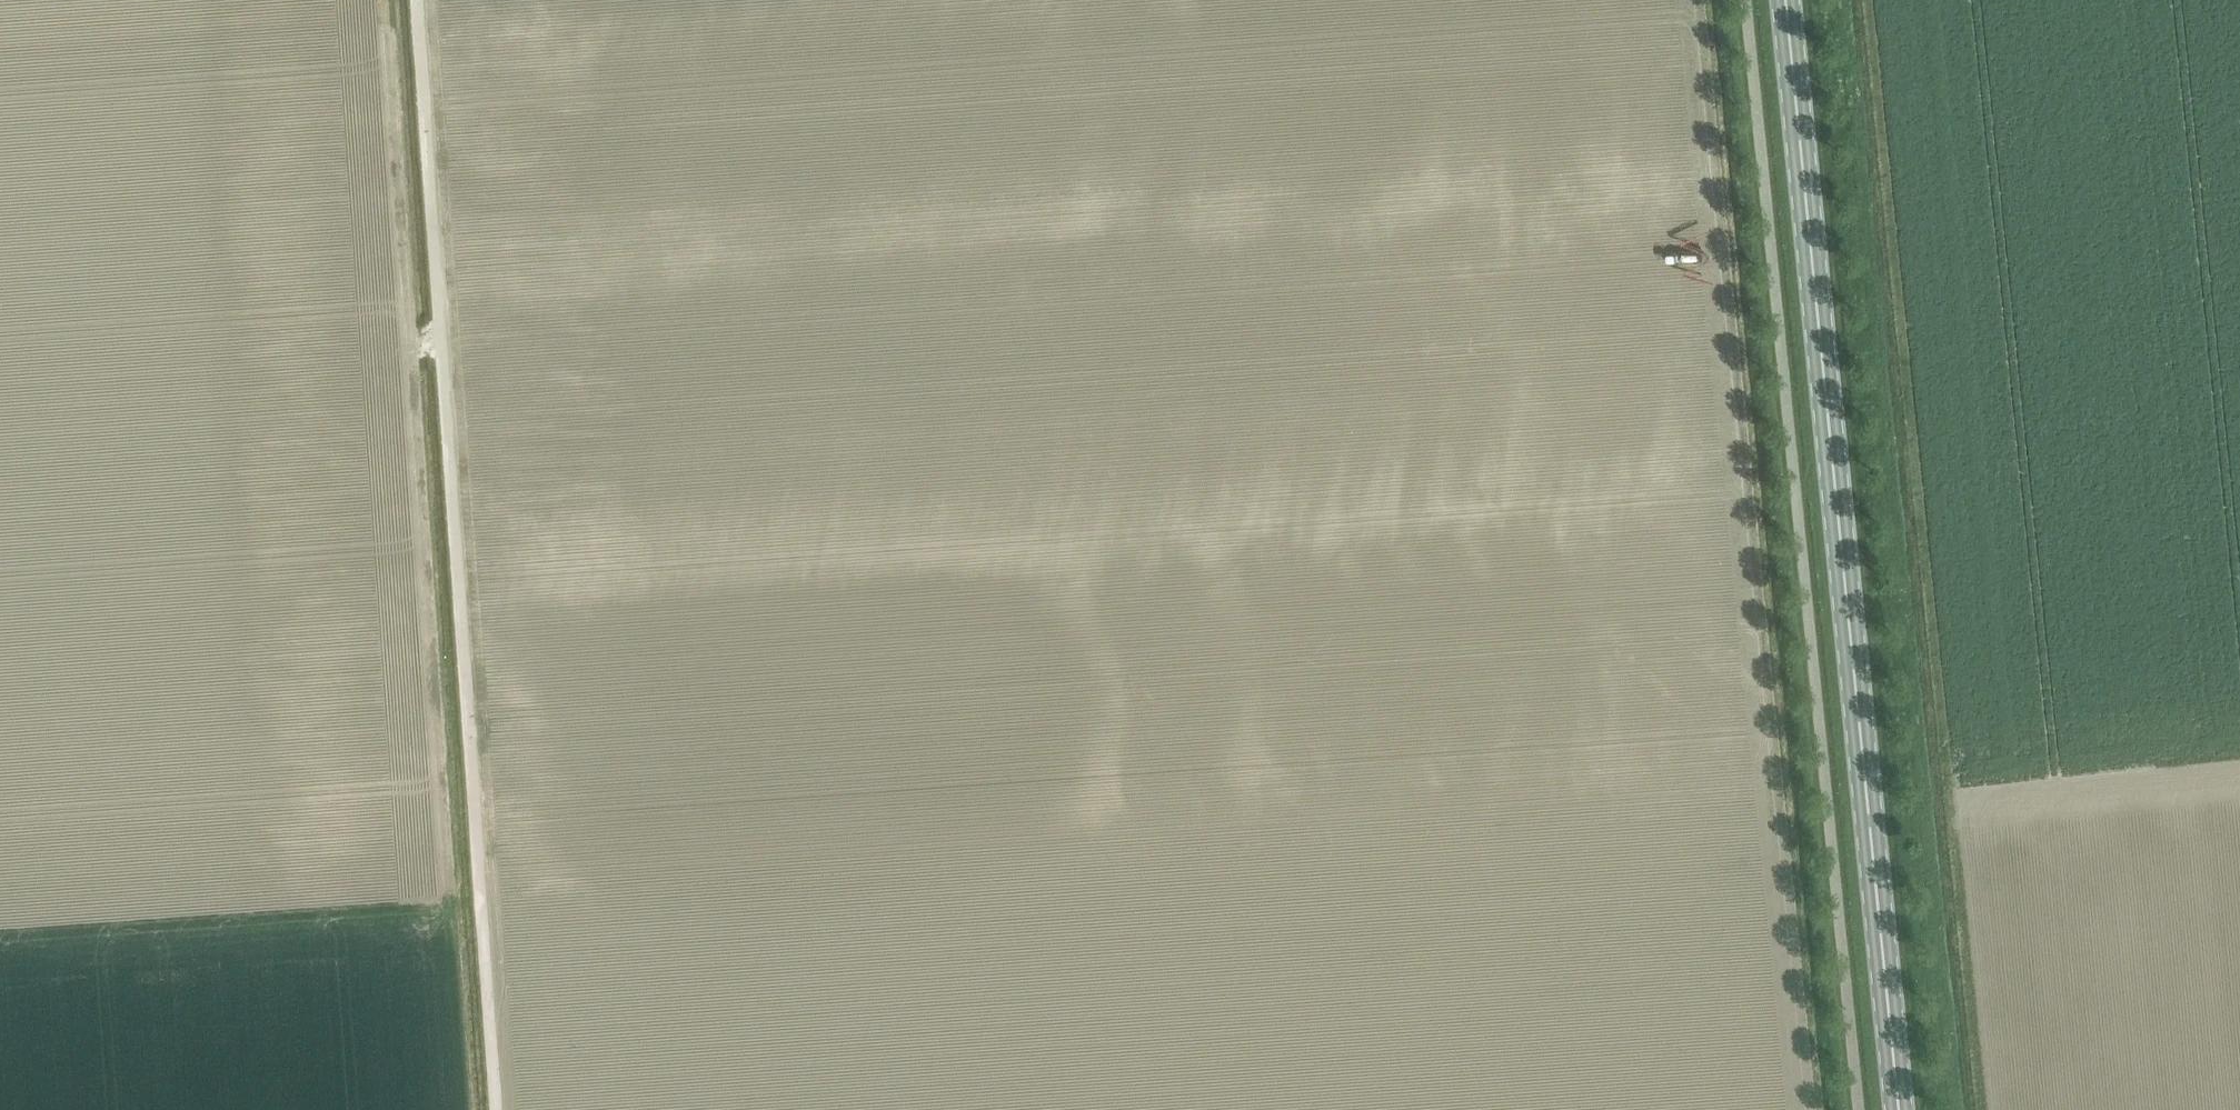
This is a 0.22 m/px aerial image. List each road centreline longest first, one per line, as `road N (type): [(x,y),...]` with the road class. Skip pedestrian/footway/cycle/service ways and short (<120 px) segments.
road 1 (secondary): [(1892,1109),(1778,0)]
road 2 (track): [(497,1109),(417,0)]

